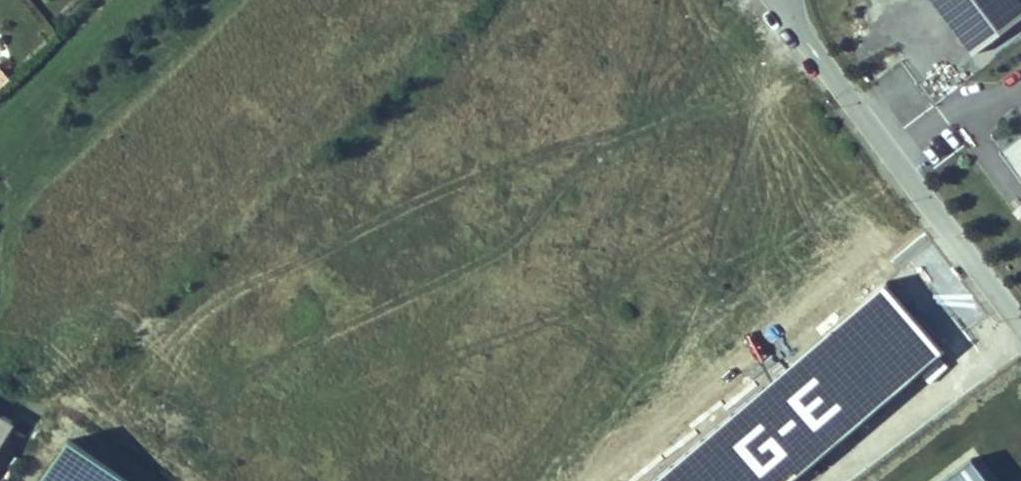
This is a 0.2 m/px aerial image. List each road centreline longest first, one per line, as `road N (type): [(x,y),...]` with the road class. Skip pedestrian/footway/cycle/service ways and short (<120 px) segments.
road 1 (residential): [(785,0),(809,45),(1020,330)]

